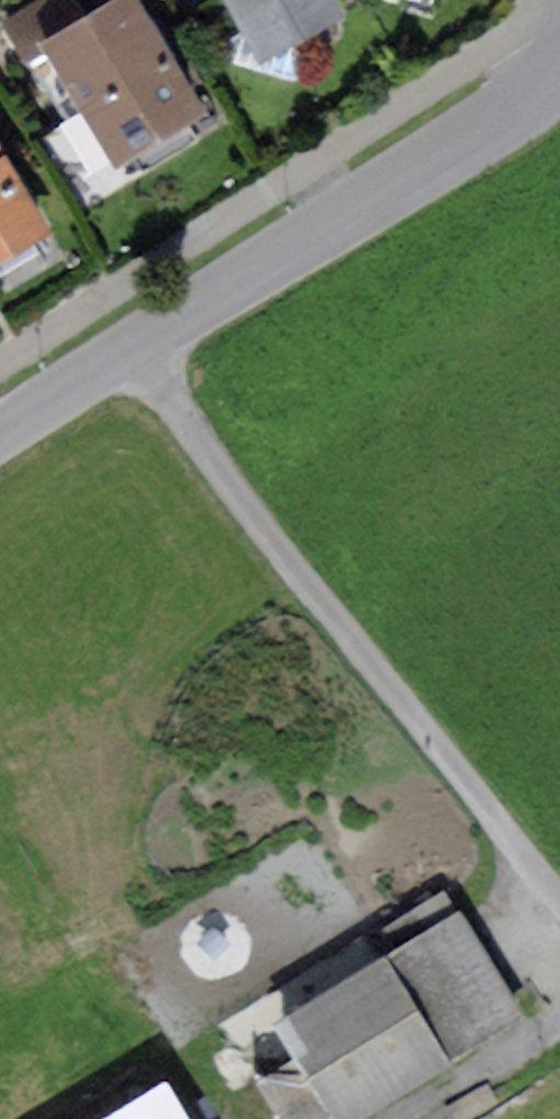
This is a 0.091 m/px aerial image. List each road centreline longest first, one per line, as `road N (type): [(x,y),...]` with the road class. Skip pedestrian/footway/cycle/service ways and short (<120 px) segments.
road 1 (track): [(124,349),(559,898)]
road 2 (residential): [(548,86),(0,430)]
road 3 (track): [(559,1030),(410,1118)]

